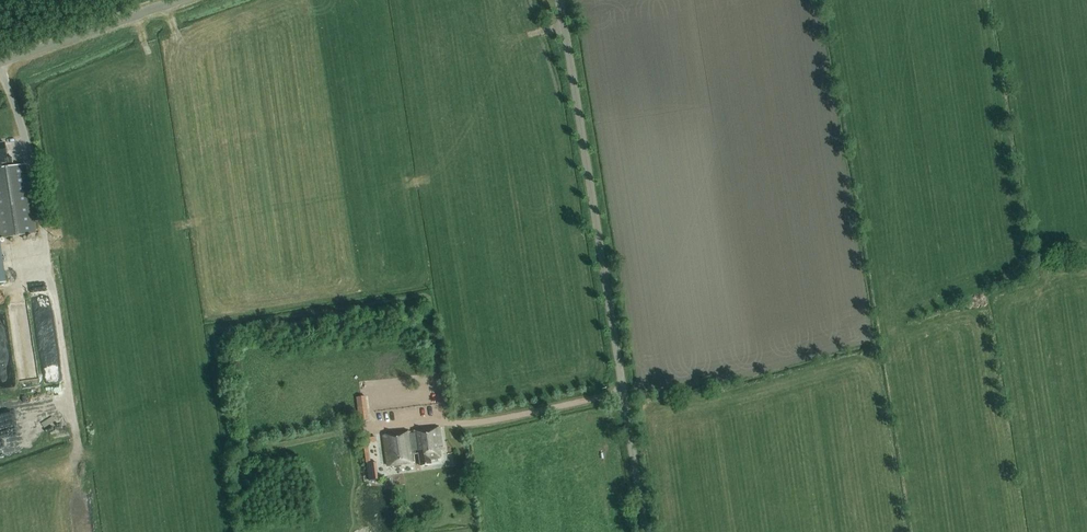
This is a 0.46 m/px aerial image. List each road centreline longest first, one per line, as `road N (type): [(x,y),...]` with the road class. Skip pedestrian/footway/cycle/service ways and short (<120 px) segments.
road 1 (unclassified): [(645,531),(563,0)]
road 2 (unclassified): [(186,0),(0,64)]
road 3 (track): [(437,424),(503,421),(625,396)]

